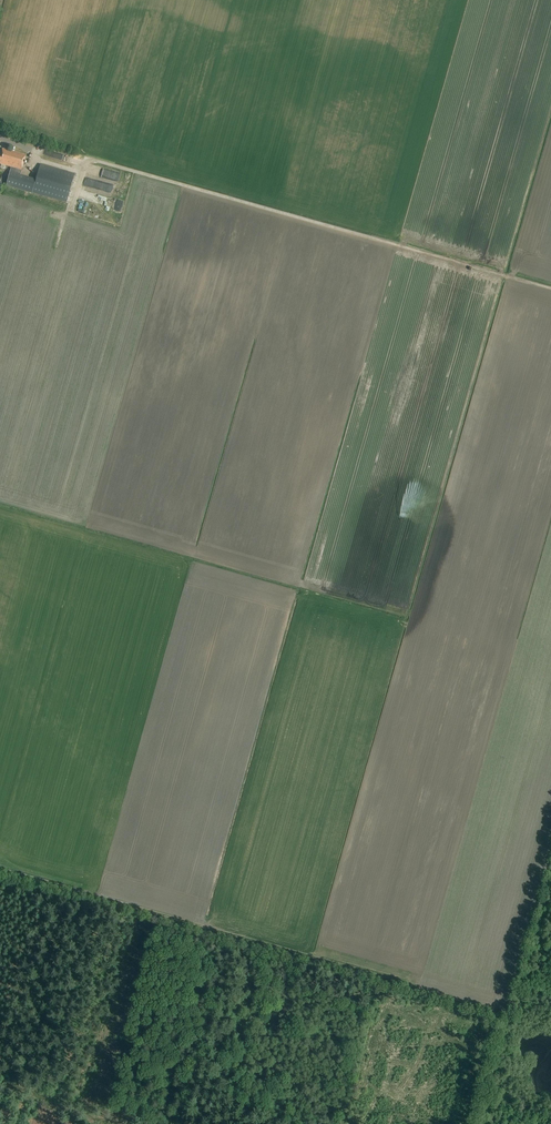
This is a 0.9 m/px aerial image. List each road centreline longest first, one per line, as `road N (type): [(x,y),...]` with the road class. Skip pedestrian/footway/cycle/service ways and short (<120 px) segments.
road 1 (track): [(0,139),(68,169),(87,159),(550,288)]
road 2 (track): [(0,1079),(158,1123)]

